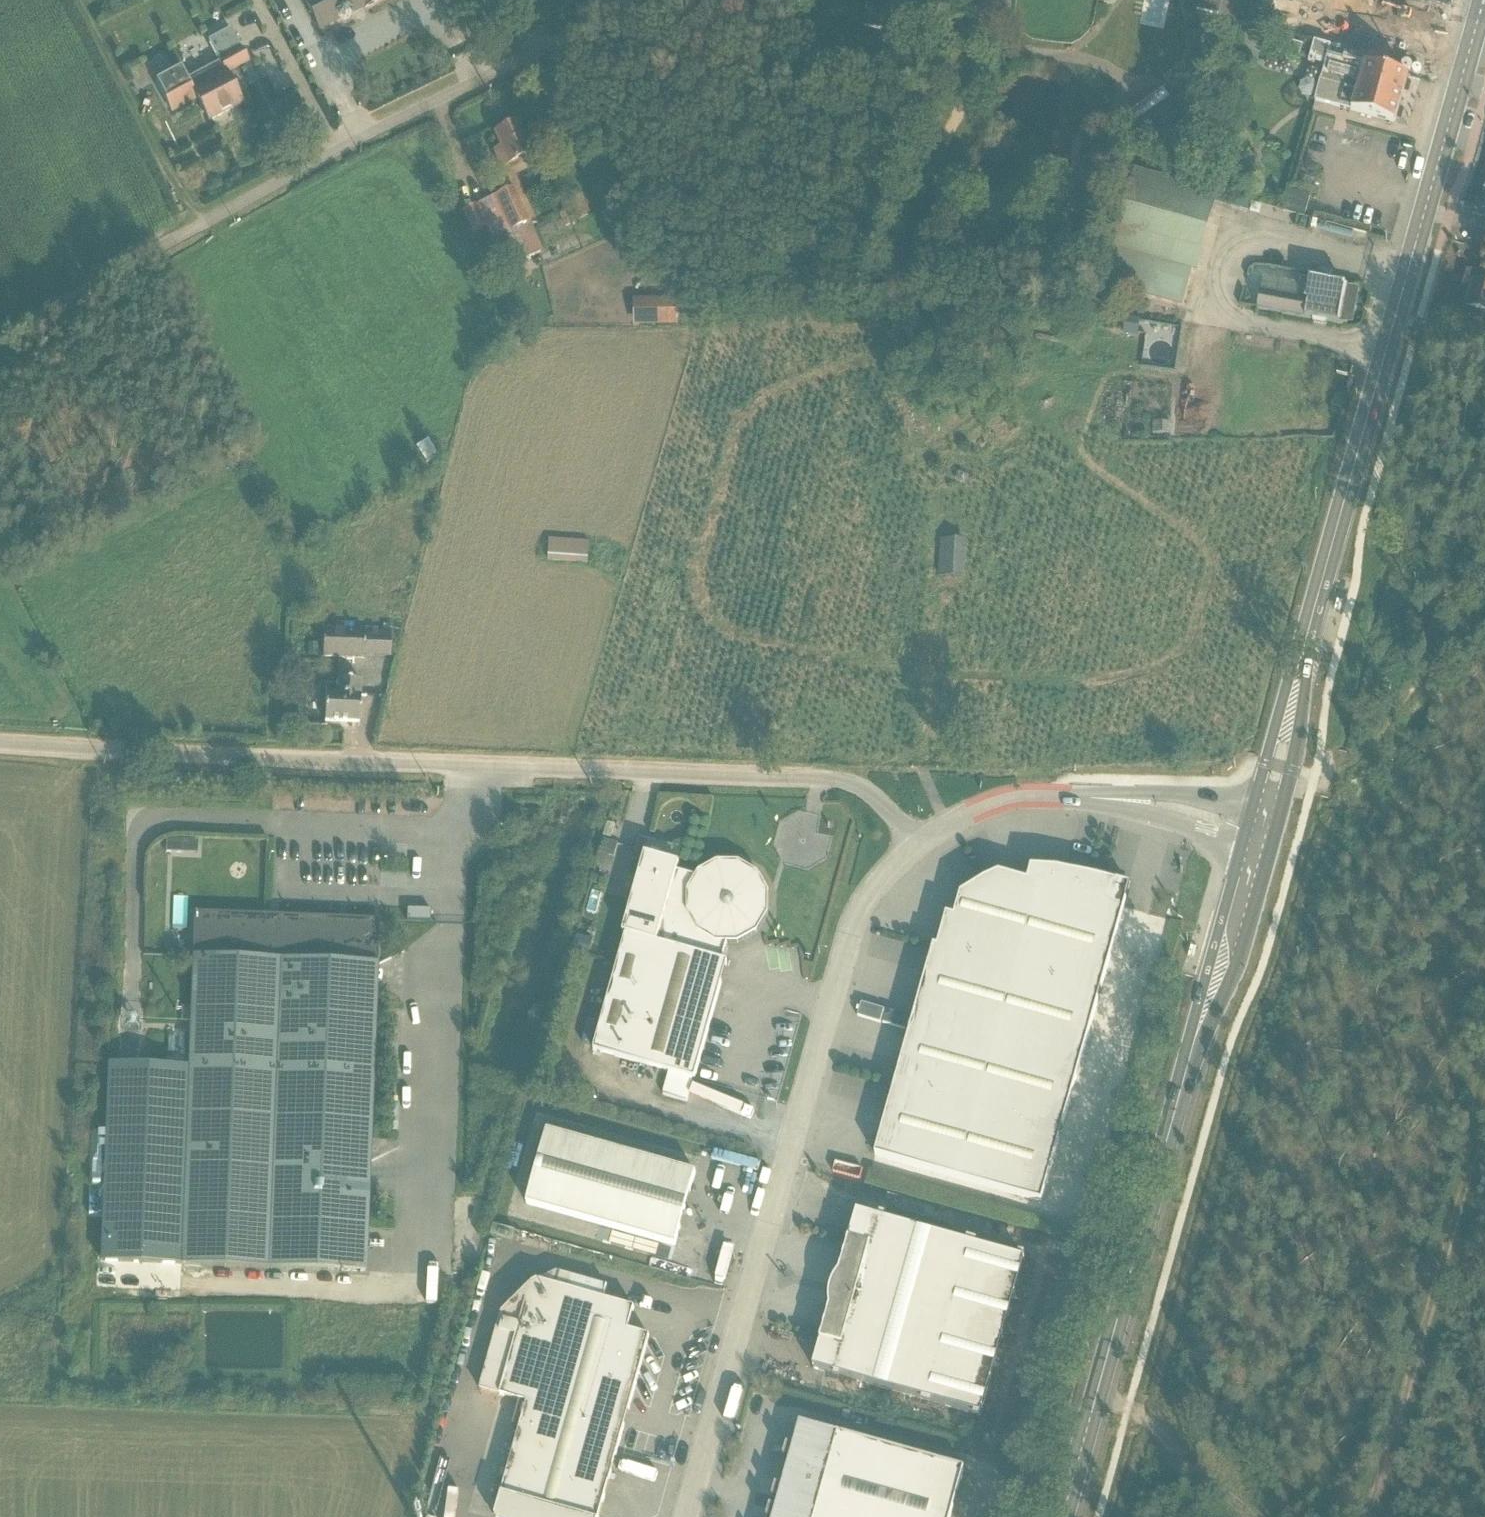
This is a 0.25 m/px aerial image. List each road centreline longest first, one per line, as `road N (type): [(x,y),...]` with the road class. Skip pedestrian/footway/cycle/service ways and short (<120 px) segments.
road 1 (unclassified): [(918,845),(874,799),(837,781),(0,747)]
road 2 (primary): [(1260,831),(1461,84)]
road 3 (unclassified): [(918,845),(857,912),(687,1516)]
road 4 (unclassified): [(0,339),(151,247),(630,0)]
road 5 (primary): [(1064,1516),(1260,831)]
road 6 (track): [(1484,1080),(1367,1516)]
road 7 (unclassified): [(1260,831),(1135,804),(1026,798),(955,820),(918,845)]
road 8 (track): [(1271,789),(1313,790),(1341,771),(1369,748),(1465,629),(1484,617)]
road 9 (track): [(1098,1392),(1129,1407),(1254,1516)]

